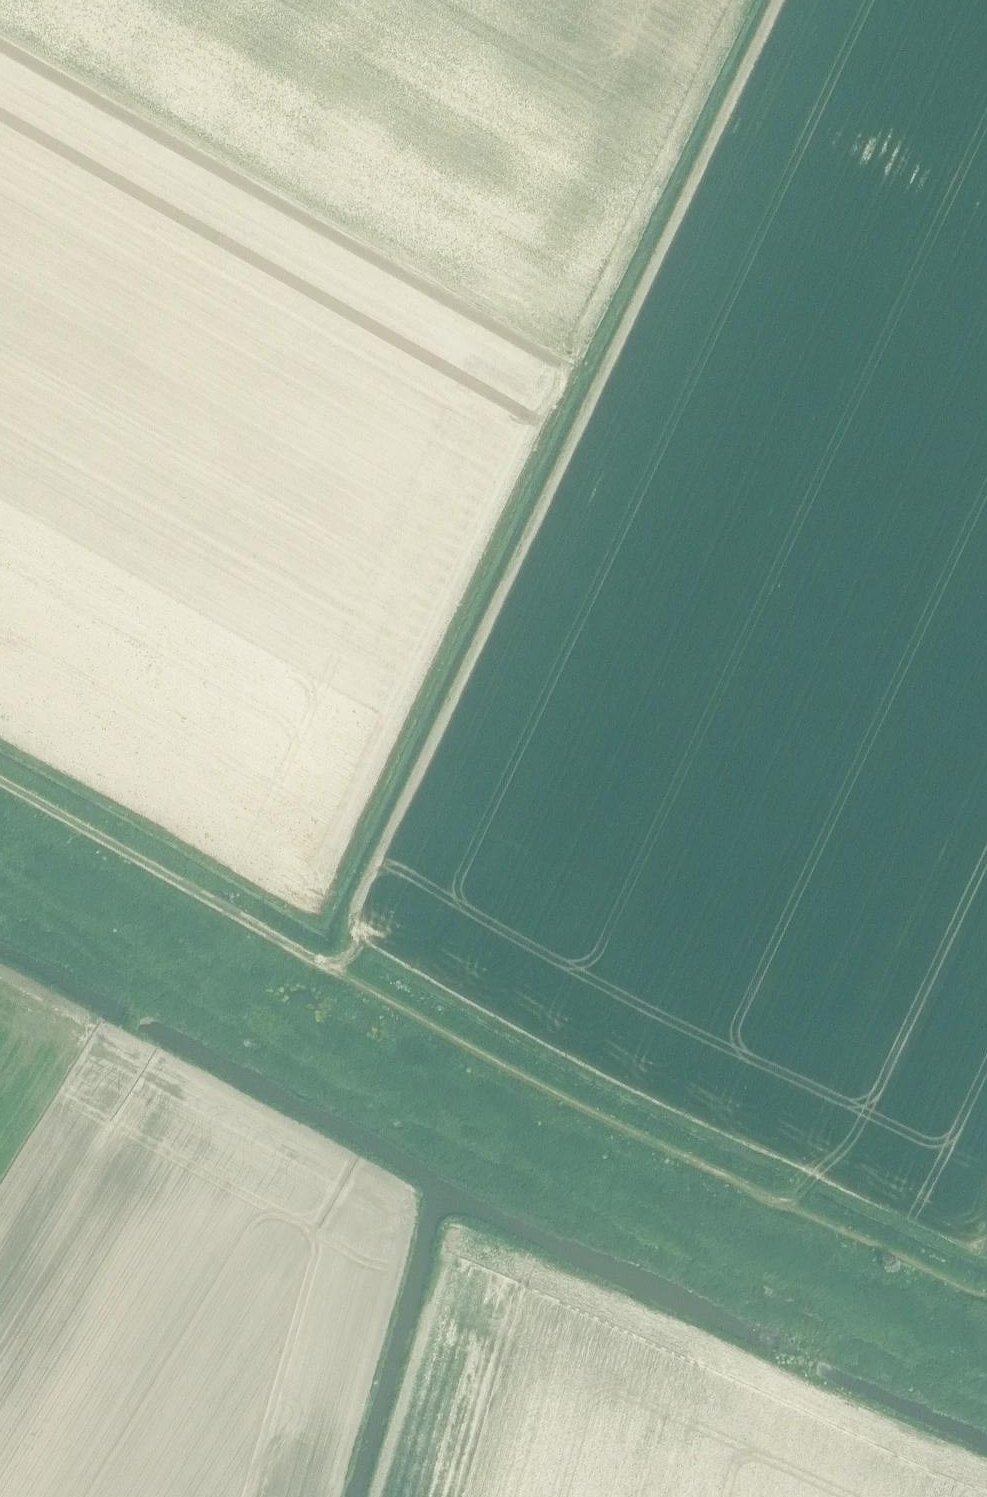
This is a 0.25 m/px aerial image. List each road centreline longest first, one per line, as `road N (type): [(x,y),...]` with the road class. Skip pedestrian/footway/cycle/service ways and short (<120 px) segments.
road 1 (track): [(986,1289),(981,1295),(423,1016),(0,778)]

